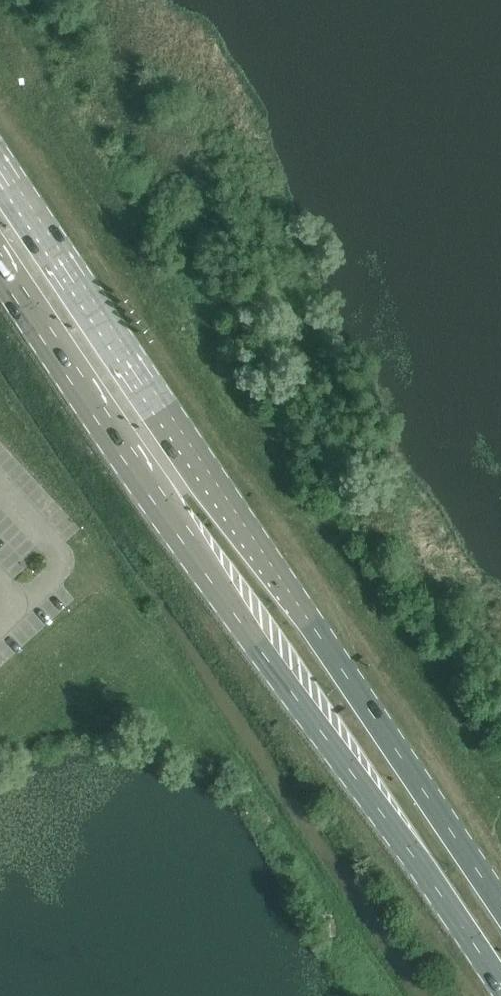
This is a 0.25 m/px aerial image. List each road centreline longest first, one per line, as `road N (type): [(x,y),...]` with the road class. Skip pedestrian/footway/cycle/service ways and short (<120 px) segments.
road 1 (primary): [(500,906),(0,159)]
road 2 (primary): [(0,262),(500,983)]

